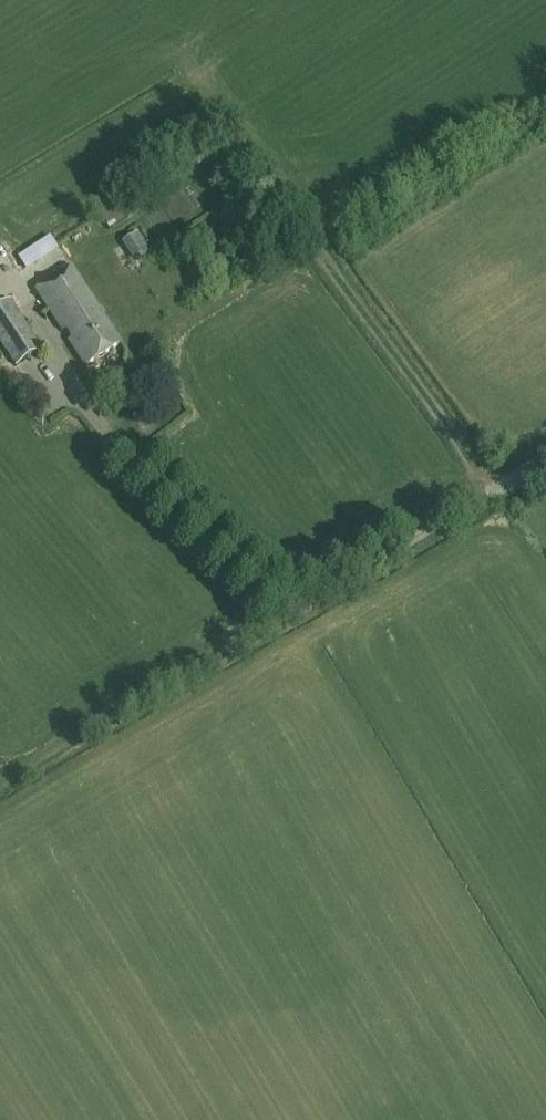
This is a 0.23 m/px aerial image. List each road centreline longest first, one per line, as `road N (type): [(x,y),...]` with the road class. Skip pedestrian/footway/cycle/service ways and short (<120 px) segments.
road 1 (track): [(84,403),(286,608),(545,455)]
road 2 (track): [(286,608),(0,776)]

